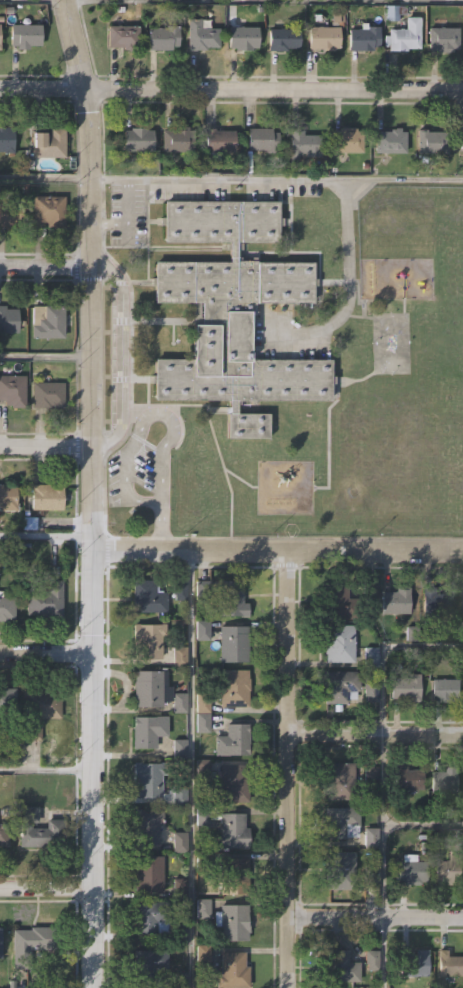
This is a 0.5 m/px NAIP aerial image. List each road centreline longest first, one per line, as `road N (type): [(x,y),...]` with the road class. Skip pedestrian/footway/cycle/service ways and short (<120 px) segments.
road 1 (tertiary): [(95,987),(90,122),(67,0)]
road 2 (residential): [(0,88),(462,90)]
road 3 (residential): [(288,987),(289,549)]
road 4 (residential): [(462,550),(94,550)]
road 5 (residential): [(288,735),(462,734)]
road 6 (residential): [(289,917),(462,917)]

